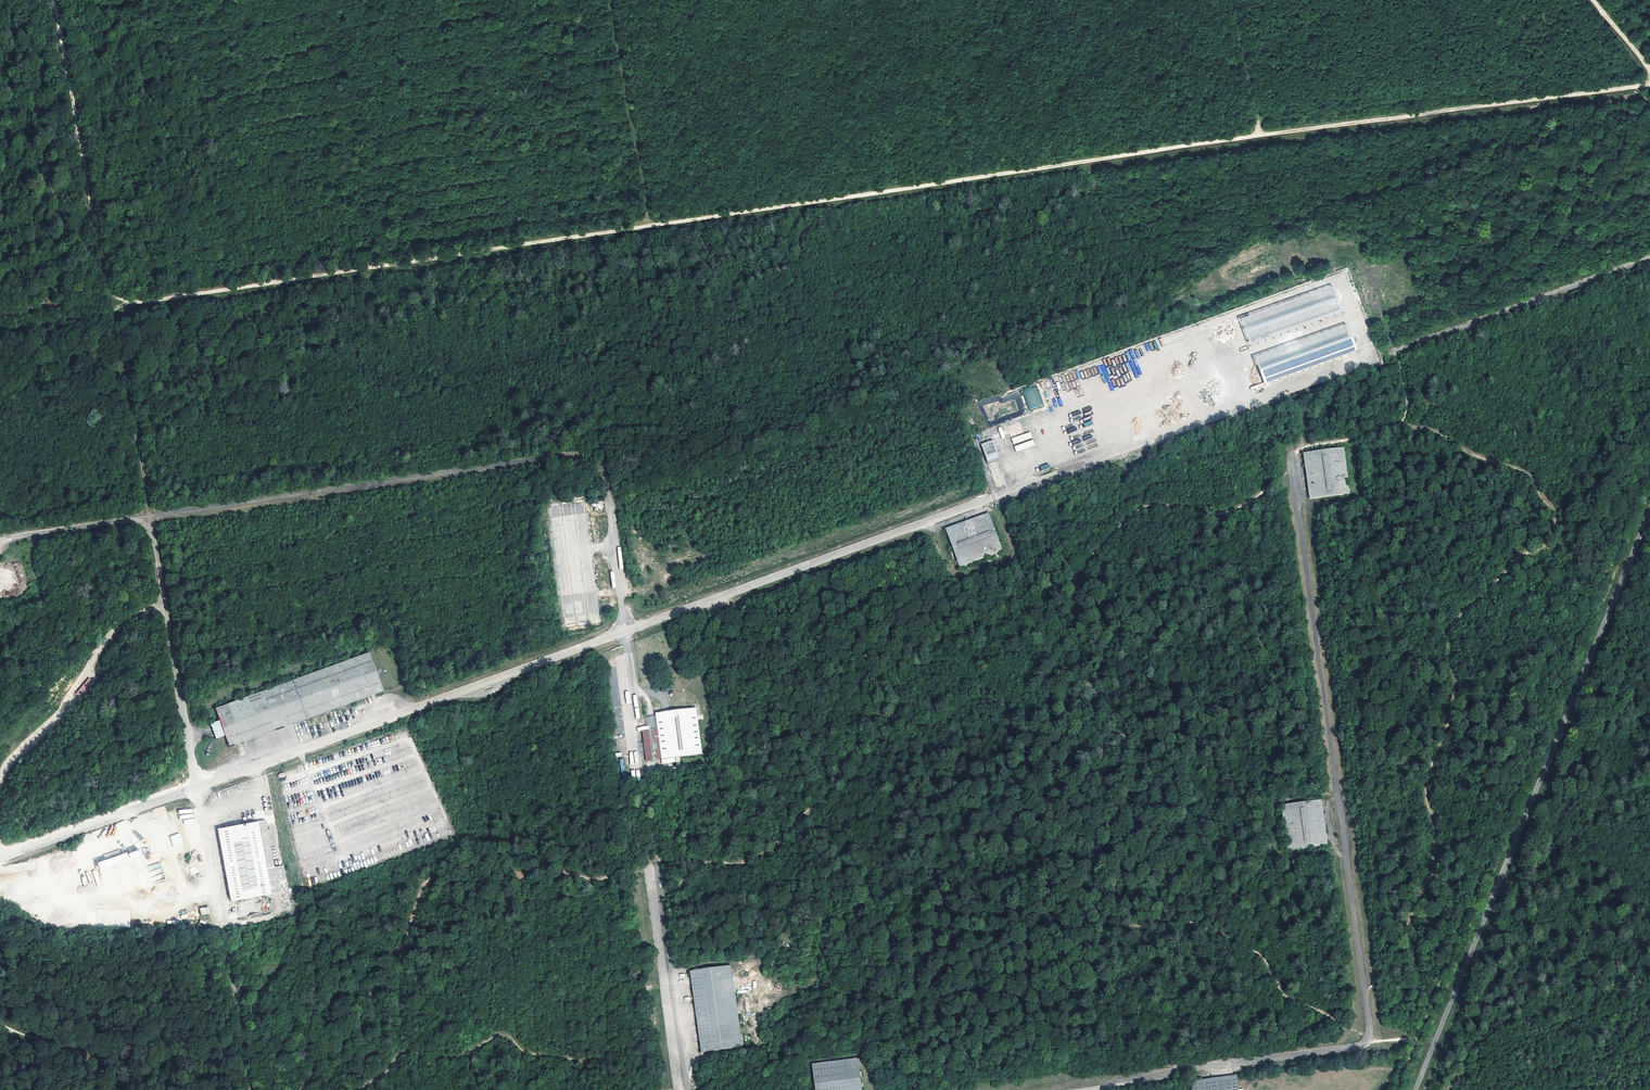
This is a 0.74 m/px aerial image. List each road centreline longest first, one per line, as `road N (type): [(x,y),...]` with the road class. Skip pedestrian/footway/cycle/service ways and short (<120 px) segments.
road 1 (track): [(1649,88),(650,226),(139,311),(112,290),(58,0)]
road 2 (unclassified): [(0,857),(993,497)]
road 3 (unclassified): [(1079,1089),(1355,1047),(1368,1037),(1292,466)]
road 4 (unclassified): [(1649,513),(1416,1089)]
road 5 (track): [(0,539),(150,517),(116,312)]
road 6 (track): [(1398,350),(1649,259)]
road 7 (unclassified): [(688,1089),(657,866)]
road 8 (track): [(251,1089),(222,935)]
road 9 (track): [(121,303),(110,314),(0,335)]

